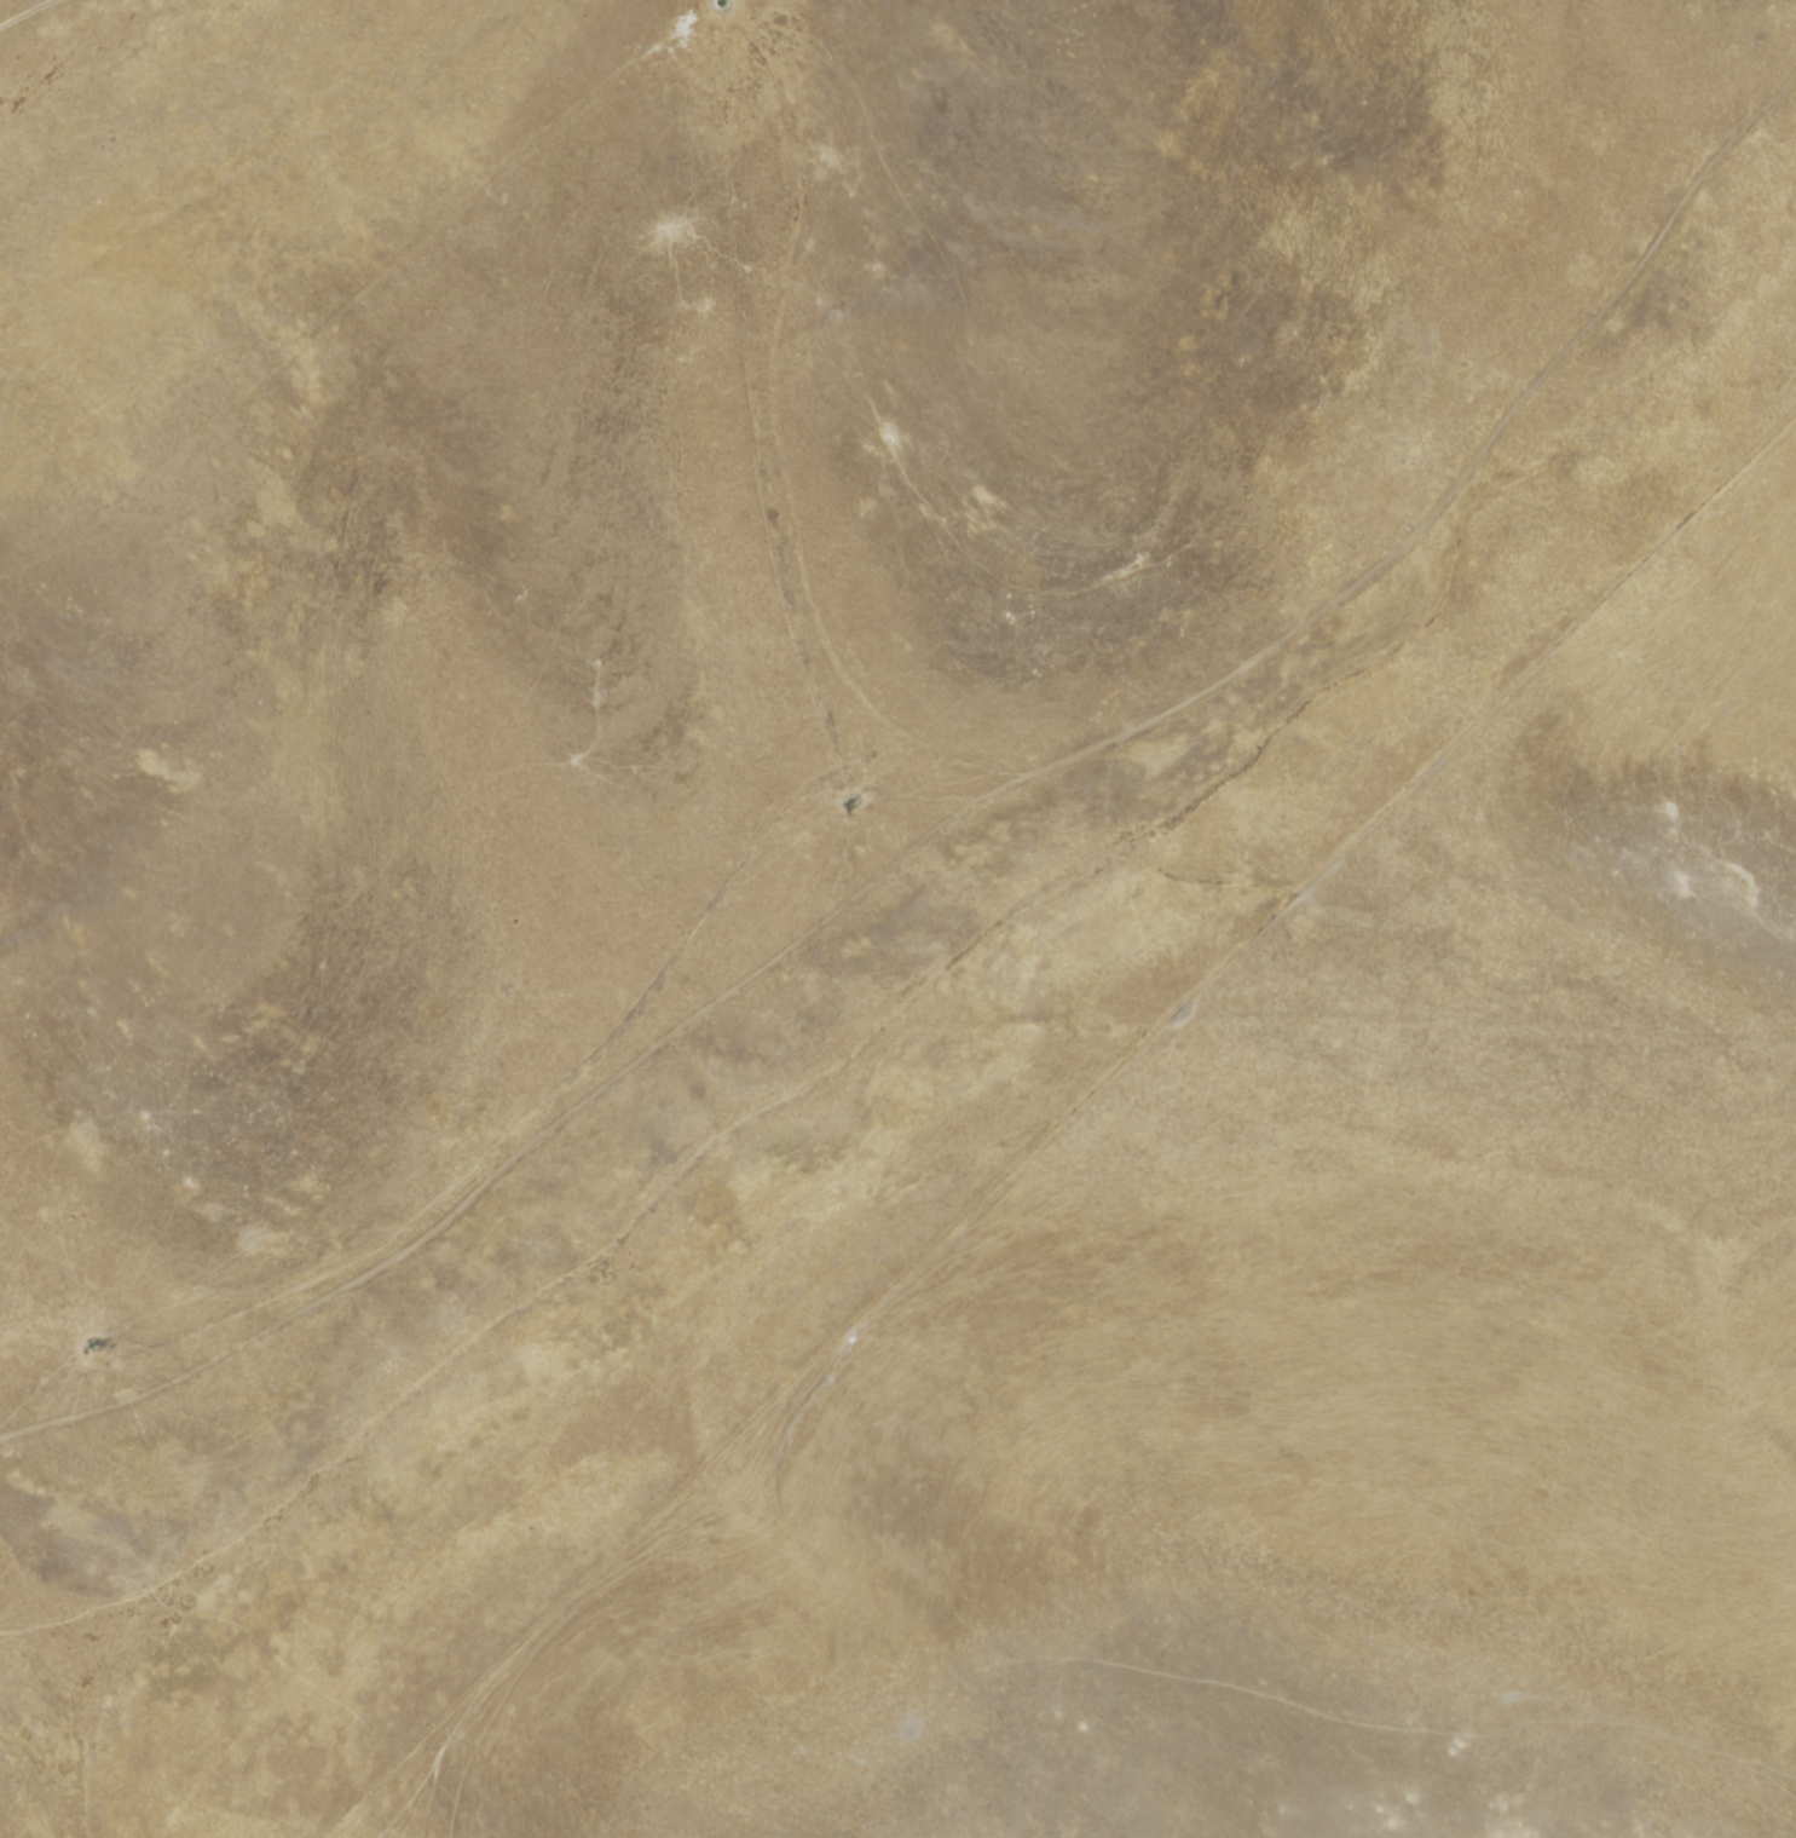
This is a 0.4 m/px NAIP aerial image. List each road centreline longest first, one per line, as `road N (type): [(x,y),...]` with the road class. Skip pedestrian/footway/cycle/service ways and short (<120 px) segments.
road 1 (track): [(1795,1109),(1341,1047)]

